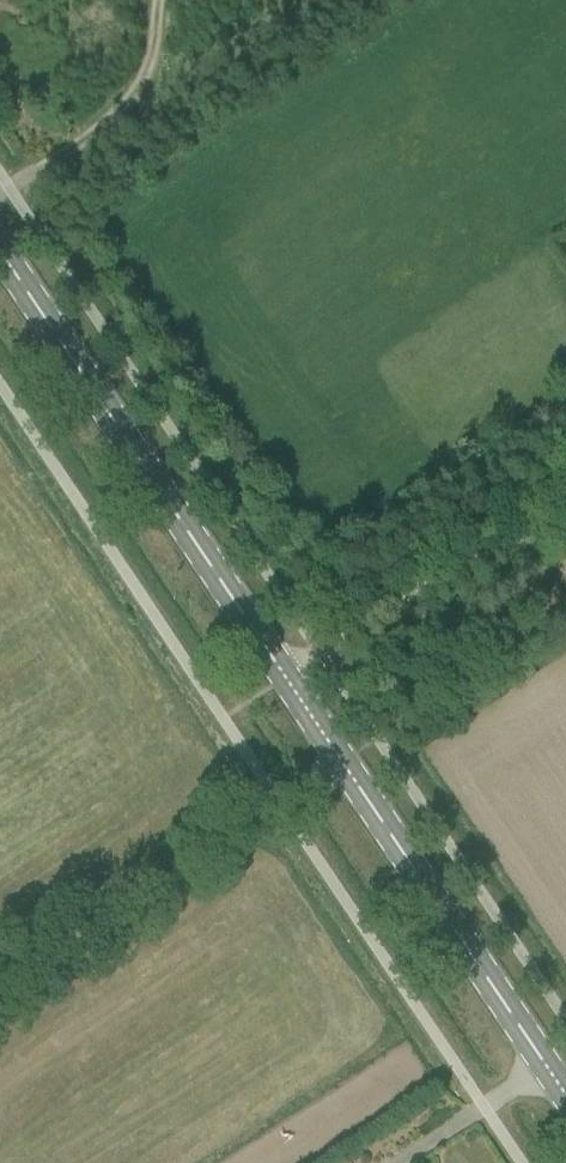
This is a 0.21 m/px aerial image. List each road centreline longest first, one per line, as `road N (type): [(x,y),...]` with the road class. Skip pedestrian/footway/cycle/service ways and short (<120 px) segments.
road 1 (secondary): [(565,1098),(0,253)]
road 2 (track): [(283,676),(565,498)]
road 3 (track): [(160,0),(155,55),(141,86),(107,120),(0,195)]

